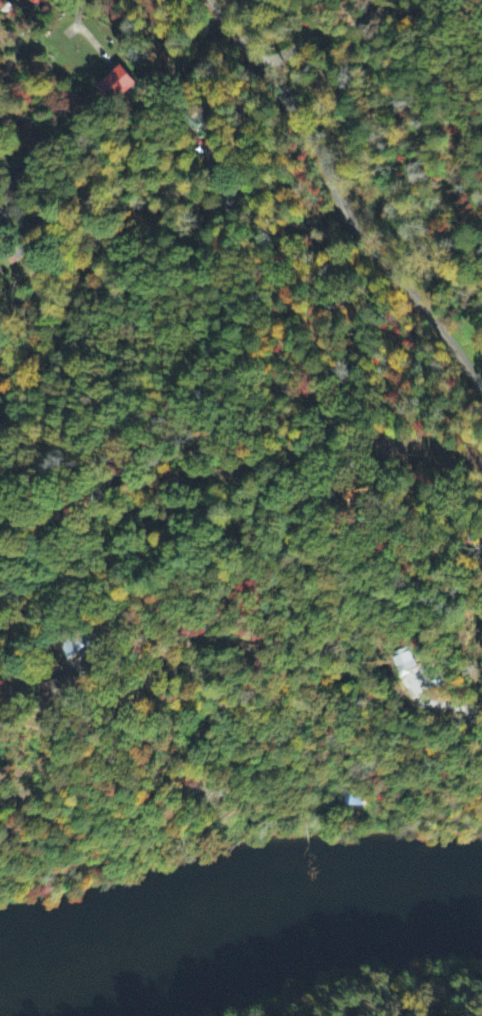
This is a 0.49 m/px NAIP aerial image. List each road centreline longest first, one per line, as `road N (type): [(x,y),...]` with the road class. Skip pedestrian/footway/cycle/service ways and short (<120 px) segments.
road 1 (residential): [(251,169),(246,193),(215,224),(199,266),(206,346),(151,437),(146,464),(175,498),(186,543),(157,567),(110,632)]

